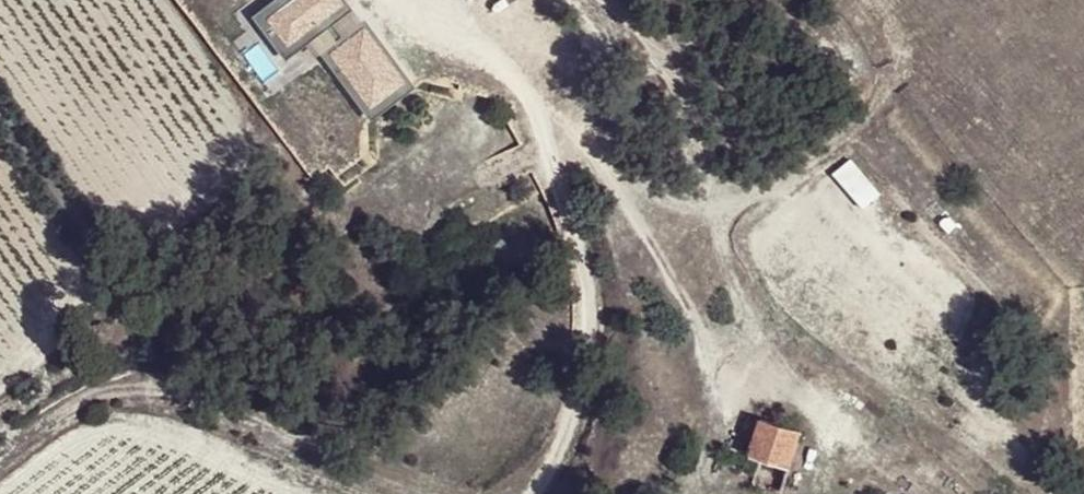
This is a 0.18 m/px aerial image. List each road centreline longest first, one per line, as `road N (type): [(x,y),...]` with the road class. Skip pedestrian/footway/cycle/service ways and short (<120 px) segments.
road 1 (track): [(539,118),(718,218),(755,336),(754,362),(745,372),(719,374),(708,363),(652,243),(608,175)]
road 2 (track): [(532,493),(568,428),(586,363),(591,305),(583,250),(516,72),(410,0)]
road 3 (track): [(0,452),(68,400),(128,377),(181,390),(390,479),(444,493)]

